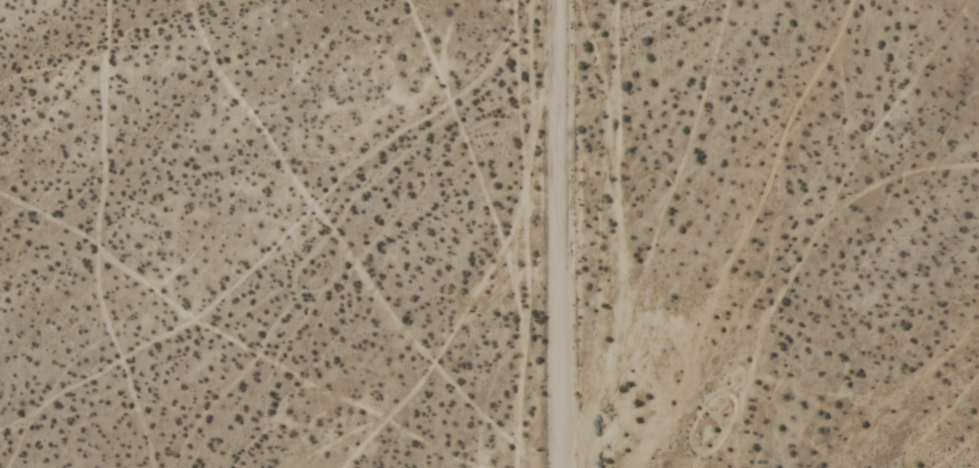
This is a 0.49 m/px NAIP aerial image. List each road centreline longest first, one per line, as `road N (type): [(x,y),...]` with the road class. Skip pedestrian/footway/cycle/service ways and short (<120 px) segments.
road 1 (residential): [(549,467),(559,304),(557,0)]

